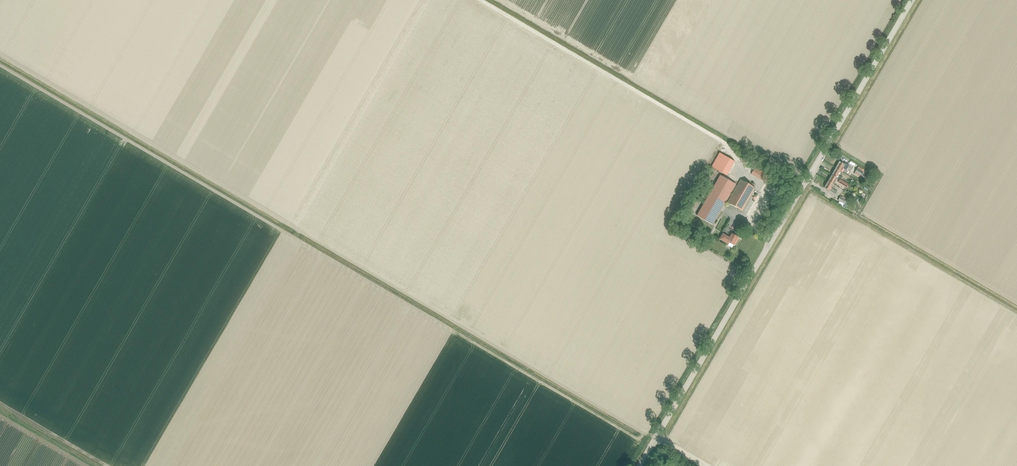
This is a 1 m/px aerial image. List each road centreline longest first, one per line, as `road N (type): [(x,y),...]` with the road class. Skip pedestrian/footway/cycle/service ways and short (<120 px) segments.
road 1 (unclassified): [(639,465),(912,0)]

